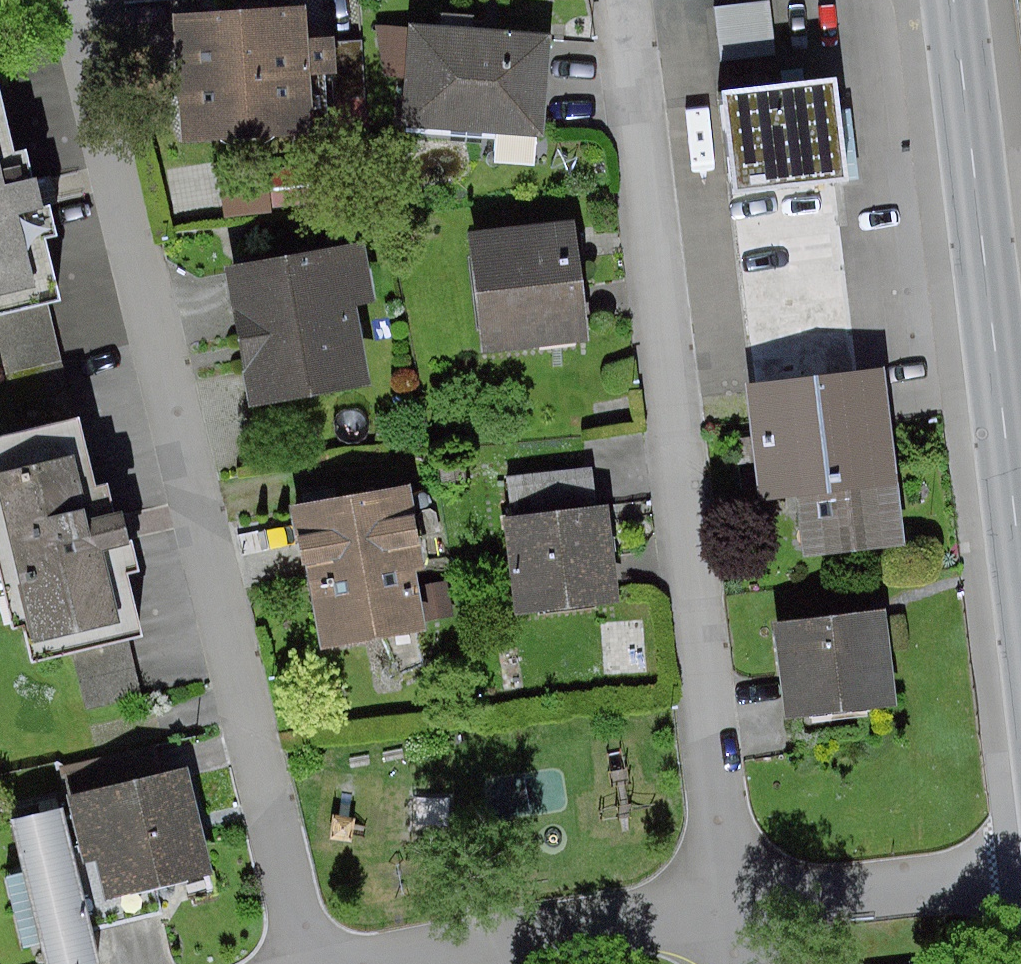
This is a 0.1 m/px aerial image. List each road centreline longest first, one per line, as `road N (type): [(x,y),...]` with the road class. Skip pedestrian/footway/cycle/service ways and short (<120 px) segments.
road 1 (unclassified): [(318,963),(59,0)]
road 2 (unclassified): [(740,905),(627,0)]
road 3 (secondary): [(954,0),(1020,570)]
road 4 (unclassified): [(740,905),(539,929),(357,963)]
road 5 (unclassified): [(740,905),(1020,870)]

